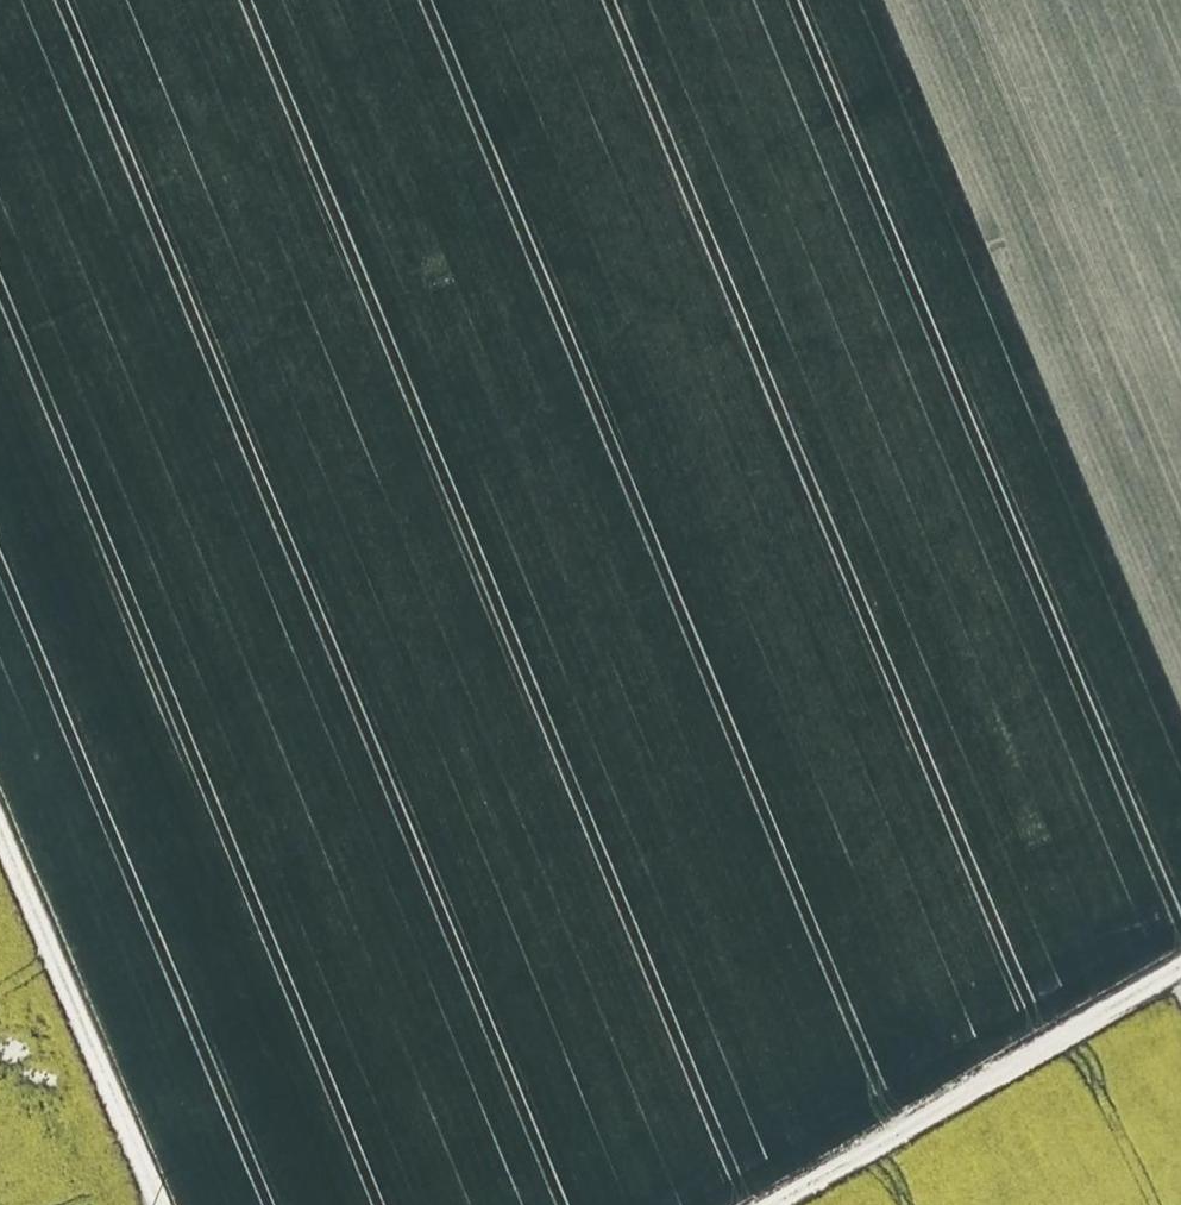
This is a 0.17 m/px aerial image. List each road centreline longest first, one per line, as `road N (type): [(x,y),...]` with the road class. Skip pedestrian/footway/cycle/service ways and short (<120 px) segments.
road 1 (track): [(1180,967),(763,1204)]
road 2 (track): [(146,1204),(0,851)]

